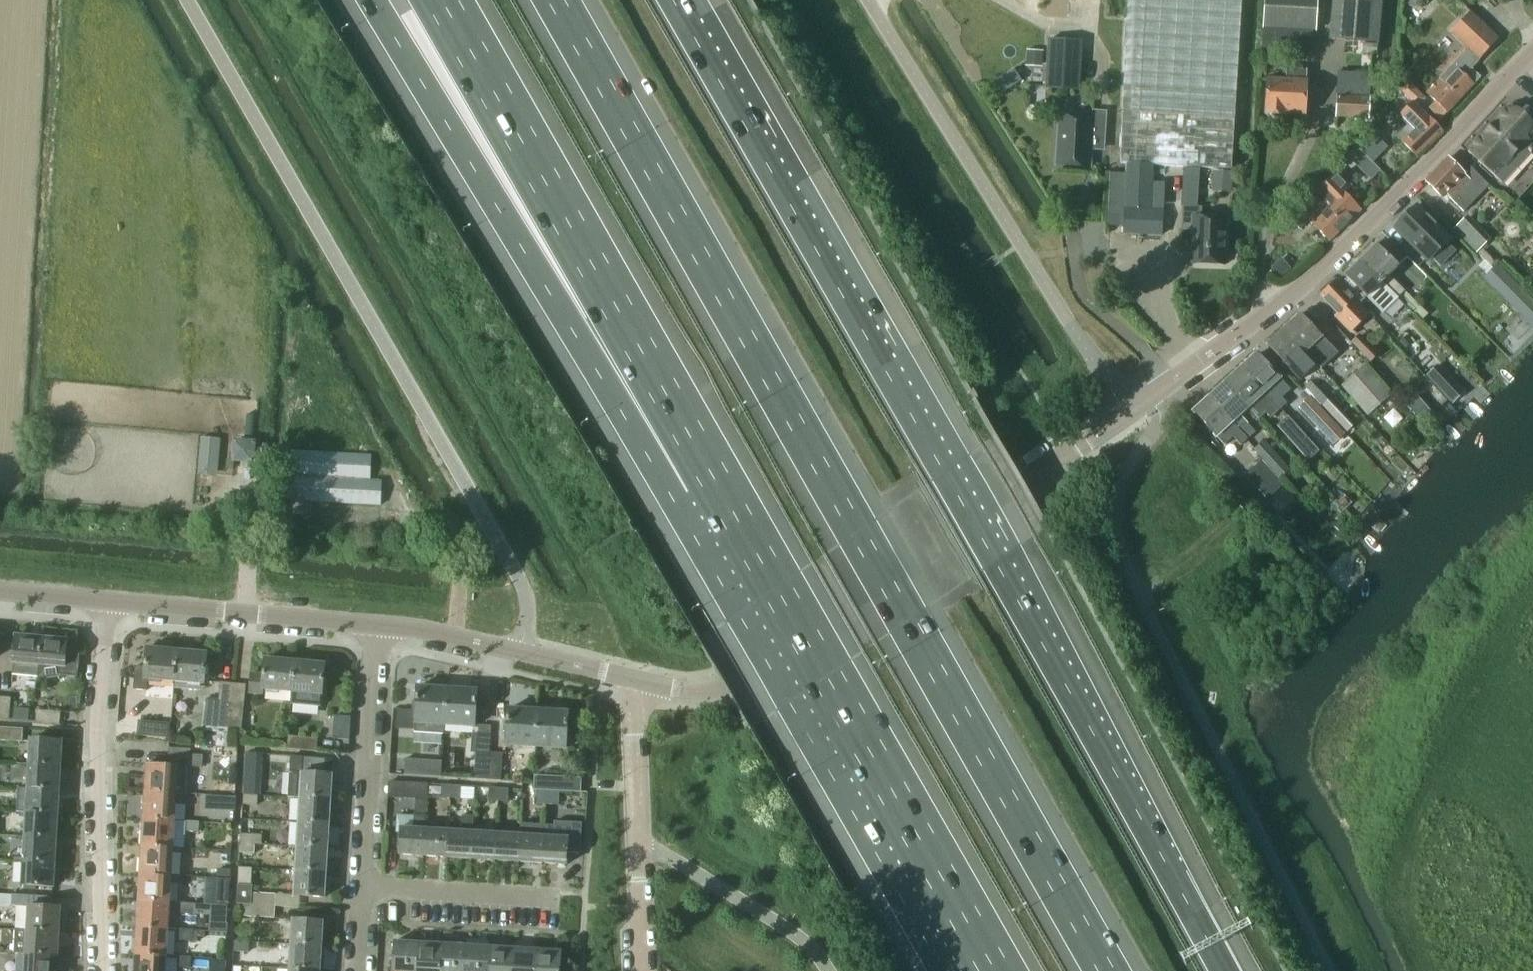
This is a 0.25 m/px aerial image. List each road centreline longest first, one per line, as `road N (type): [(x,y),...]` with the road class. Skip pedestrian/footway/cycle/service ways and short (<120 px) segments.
road 1 (motorway): [(1115,970),(560,0)]
road 2 (motorway): [(1228,970),(1004,555),(681,0)]
road 3 (unclassified): [(1329,970),(1116,538),(1114,493),(1161,420),(1149,394)]
road 4 (motorway): [(372,0),(501,212),(708,488)]
road 5 (unclassified): [(1123,412),(748,672),(688,689),(634,678)]
road 6 (motorway): [(437,0),(708,488)]
road 7 (motorway): [(708,488),(989,970)]
road 8 (unclassified): [(1149,394),(1348,245),(1532,47)]
road 9 (residential): [(108,600),(95,733),(101,970)]
road 10 (unclassified): [(634,678),(643,970)]
road 11 (unclassified): [(376,625),(108,600)]
road 12 (unclassified): [(634,678),(376,625)]
road 13 (residential): [(362,886),(376,625)]
road 14 (residential): [(362,886),(554,898)]

